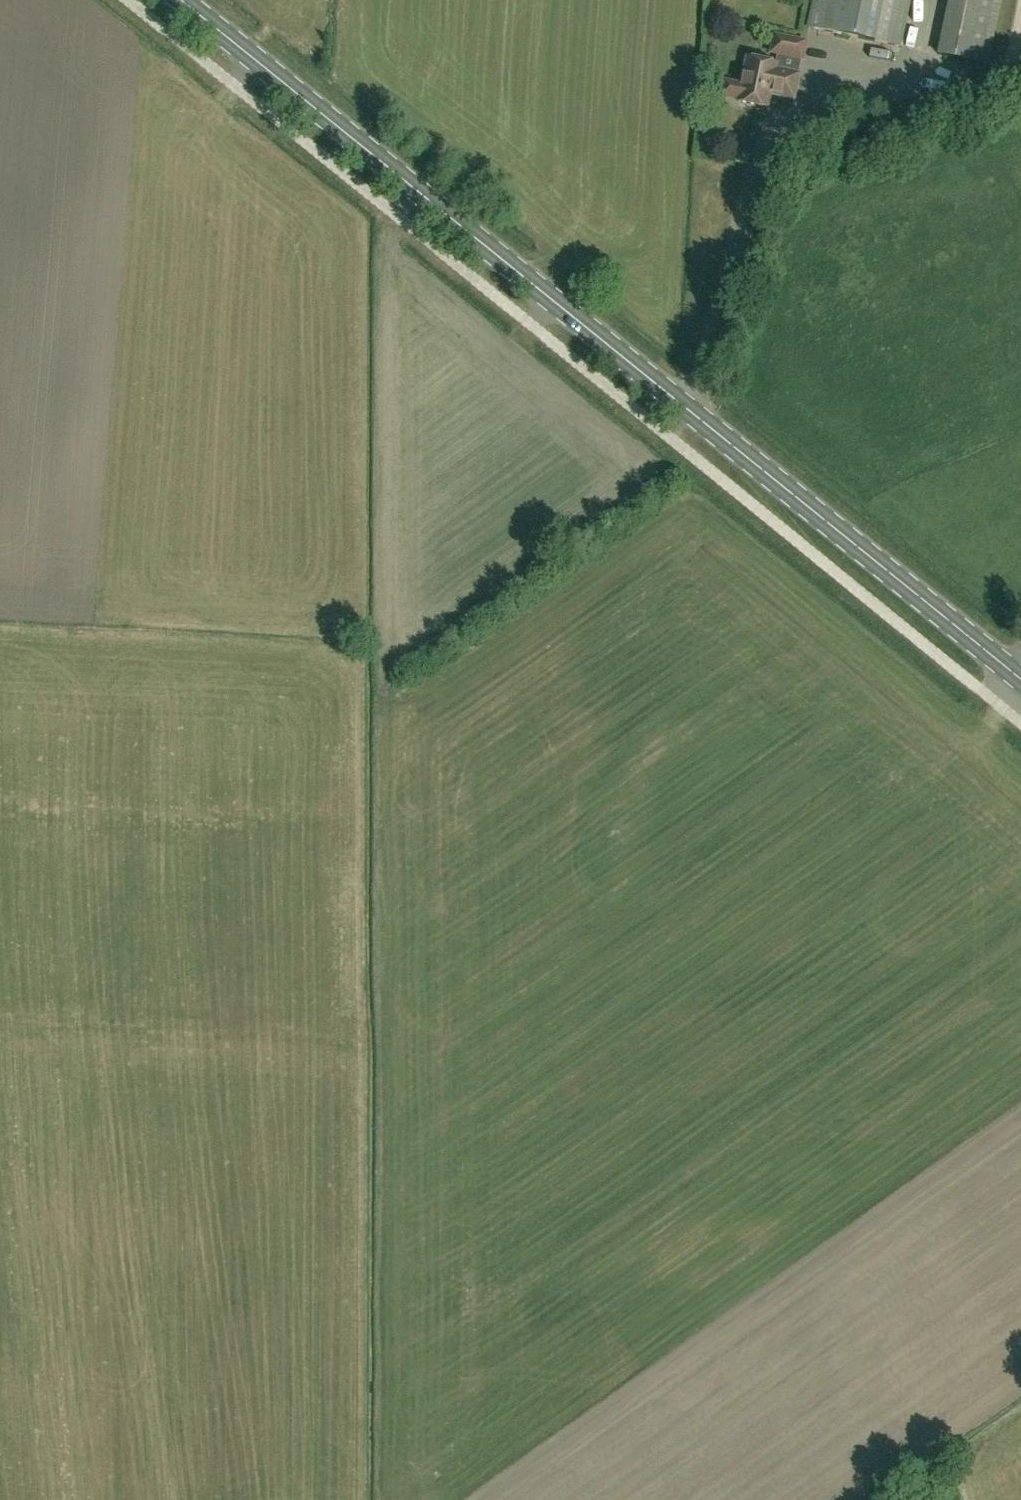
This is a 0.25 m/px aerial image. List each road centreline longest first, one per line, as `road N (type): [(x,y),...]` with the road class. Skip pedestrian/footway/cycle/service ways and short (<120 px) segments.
road 1 (secondary): [(1020,680),(178,0)]

